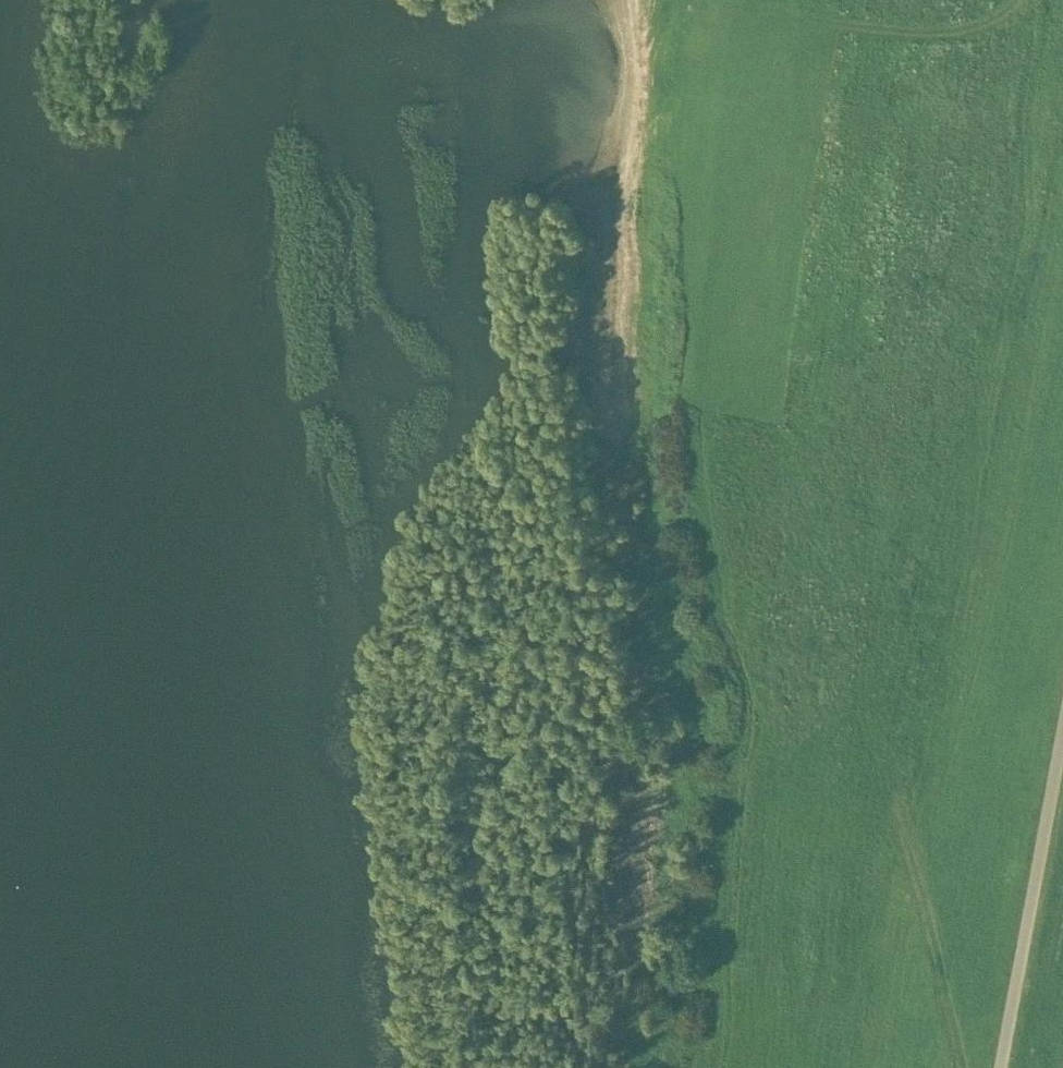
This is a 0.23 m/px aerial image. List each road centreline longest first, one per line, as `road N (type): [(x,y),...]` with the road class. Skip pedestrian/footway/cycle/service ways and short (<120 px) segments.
road 1 (track): [(1035,0),(1010,26),(975,39),(724,3)]

